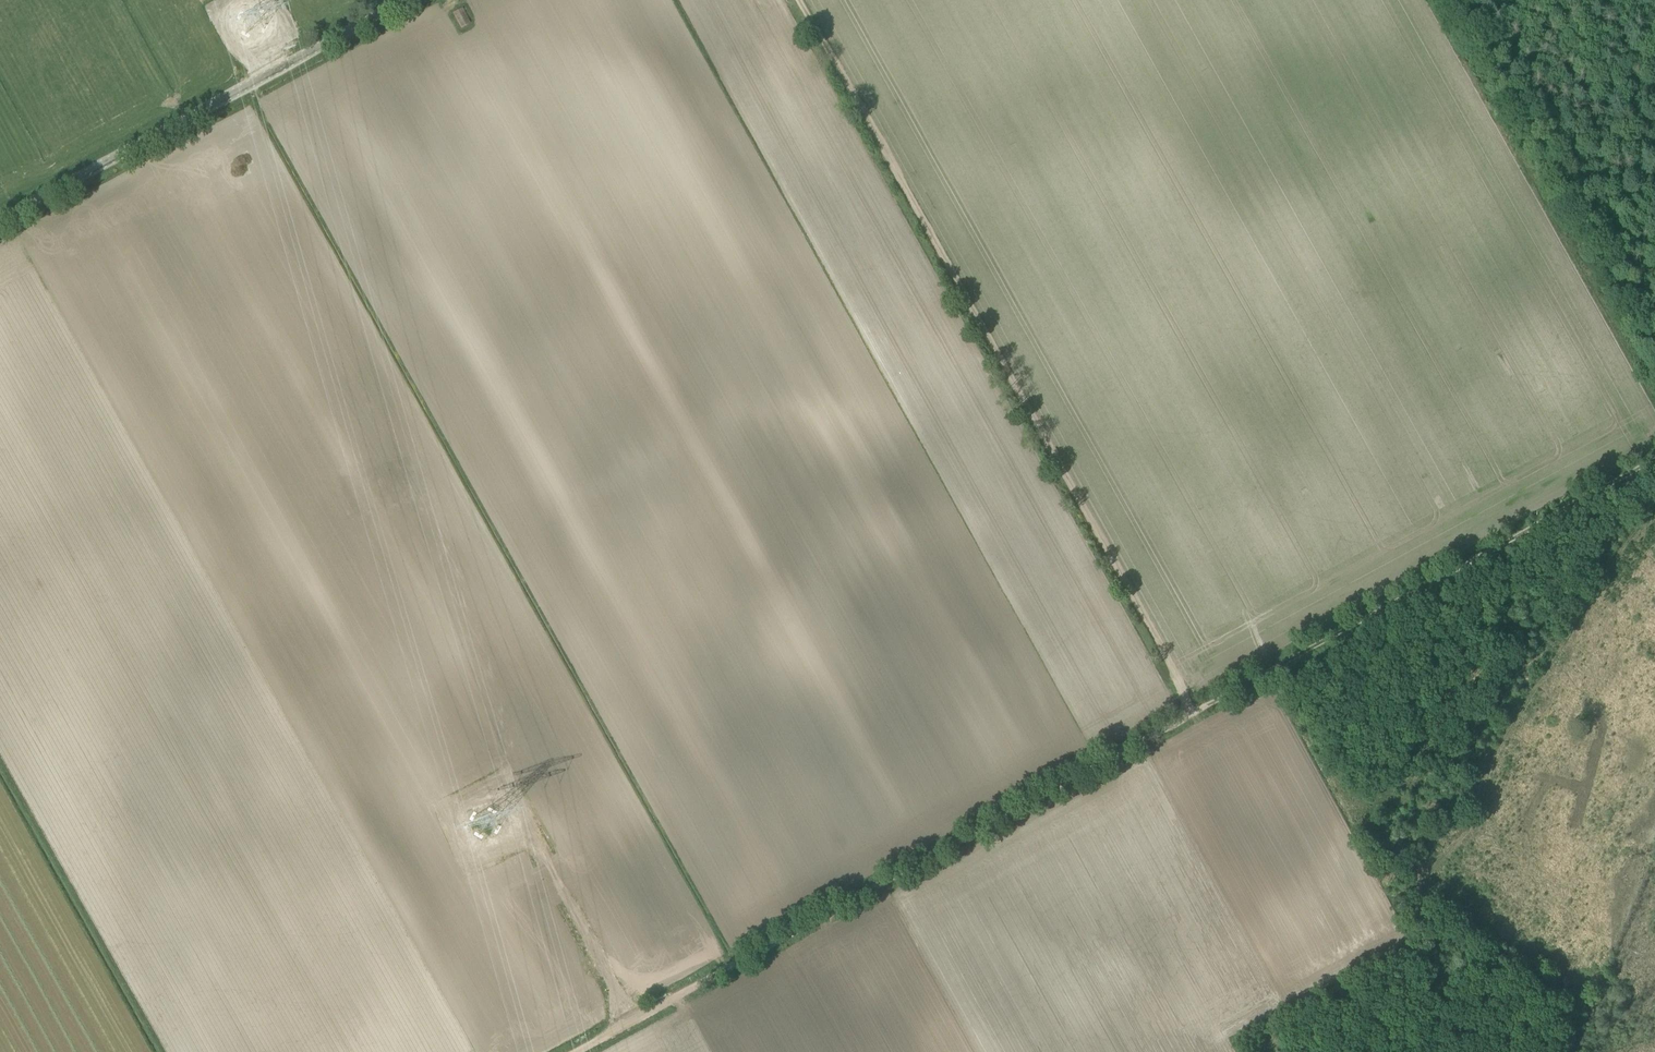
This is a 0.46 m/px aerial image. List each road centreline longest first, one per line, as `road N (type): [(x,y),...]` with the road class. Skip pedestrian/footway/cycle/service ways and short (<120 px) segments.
road 1 (track): [(1195,713),(796,0)]
road 2 (track): [(1195,713),(579,1051)]
road 3 (track): [(1654,453),(1195,713)]
road 4 (unclassified): [(0,231),(409,0)]
road 5 (track): [(1417,888),(1419,922),(1365,1051)]

